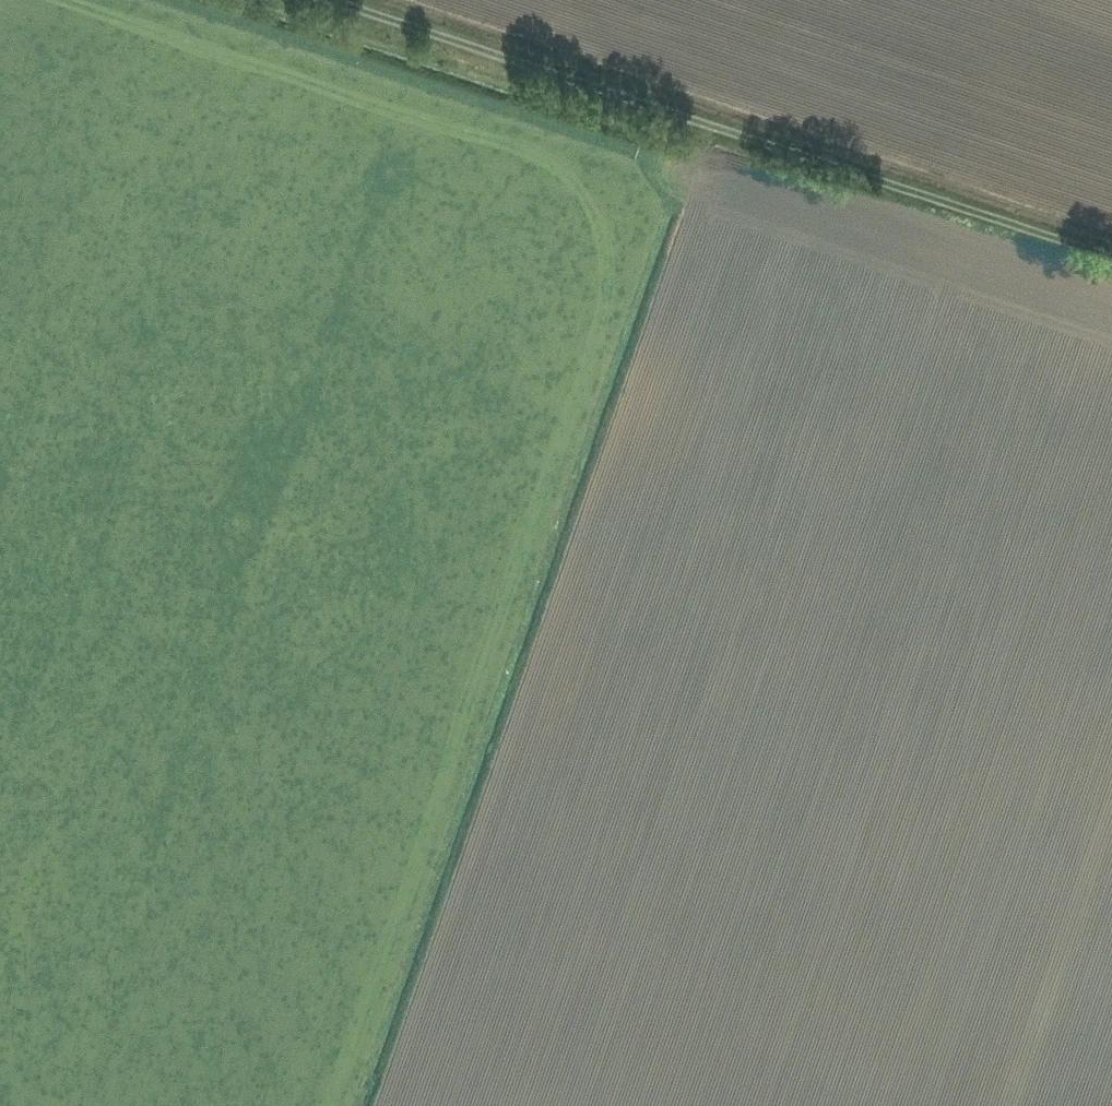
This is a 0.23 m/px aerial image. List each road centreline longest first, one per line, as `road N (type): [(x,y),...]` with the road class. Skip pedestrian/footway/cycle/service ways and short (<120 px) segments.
road 1 (track): [(325,0),(1111,255)]
road 2 (track): [(171,0),(677,164),(709,125)]

